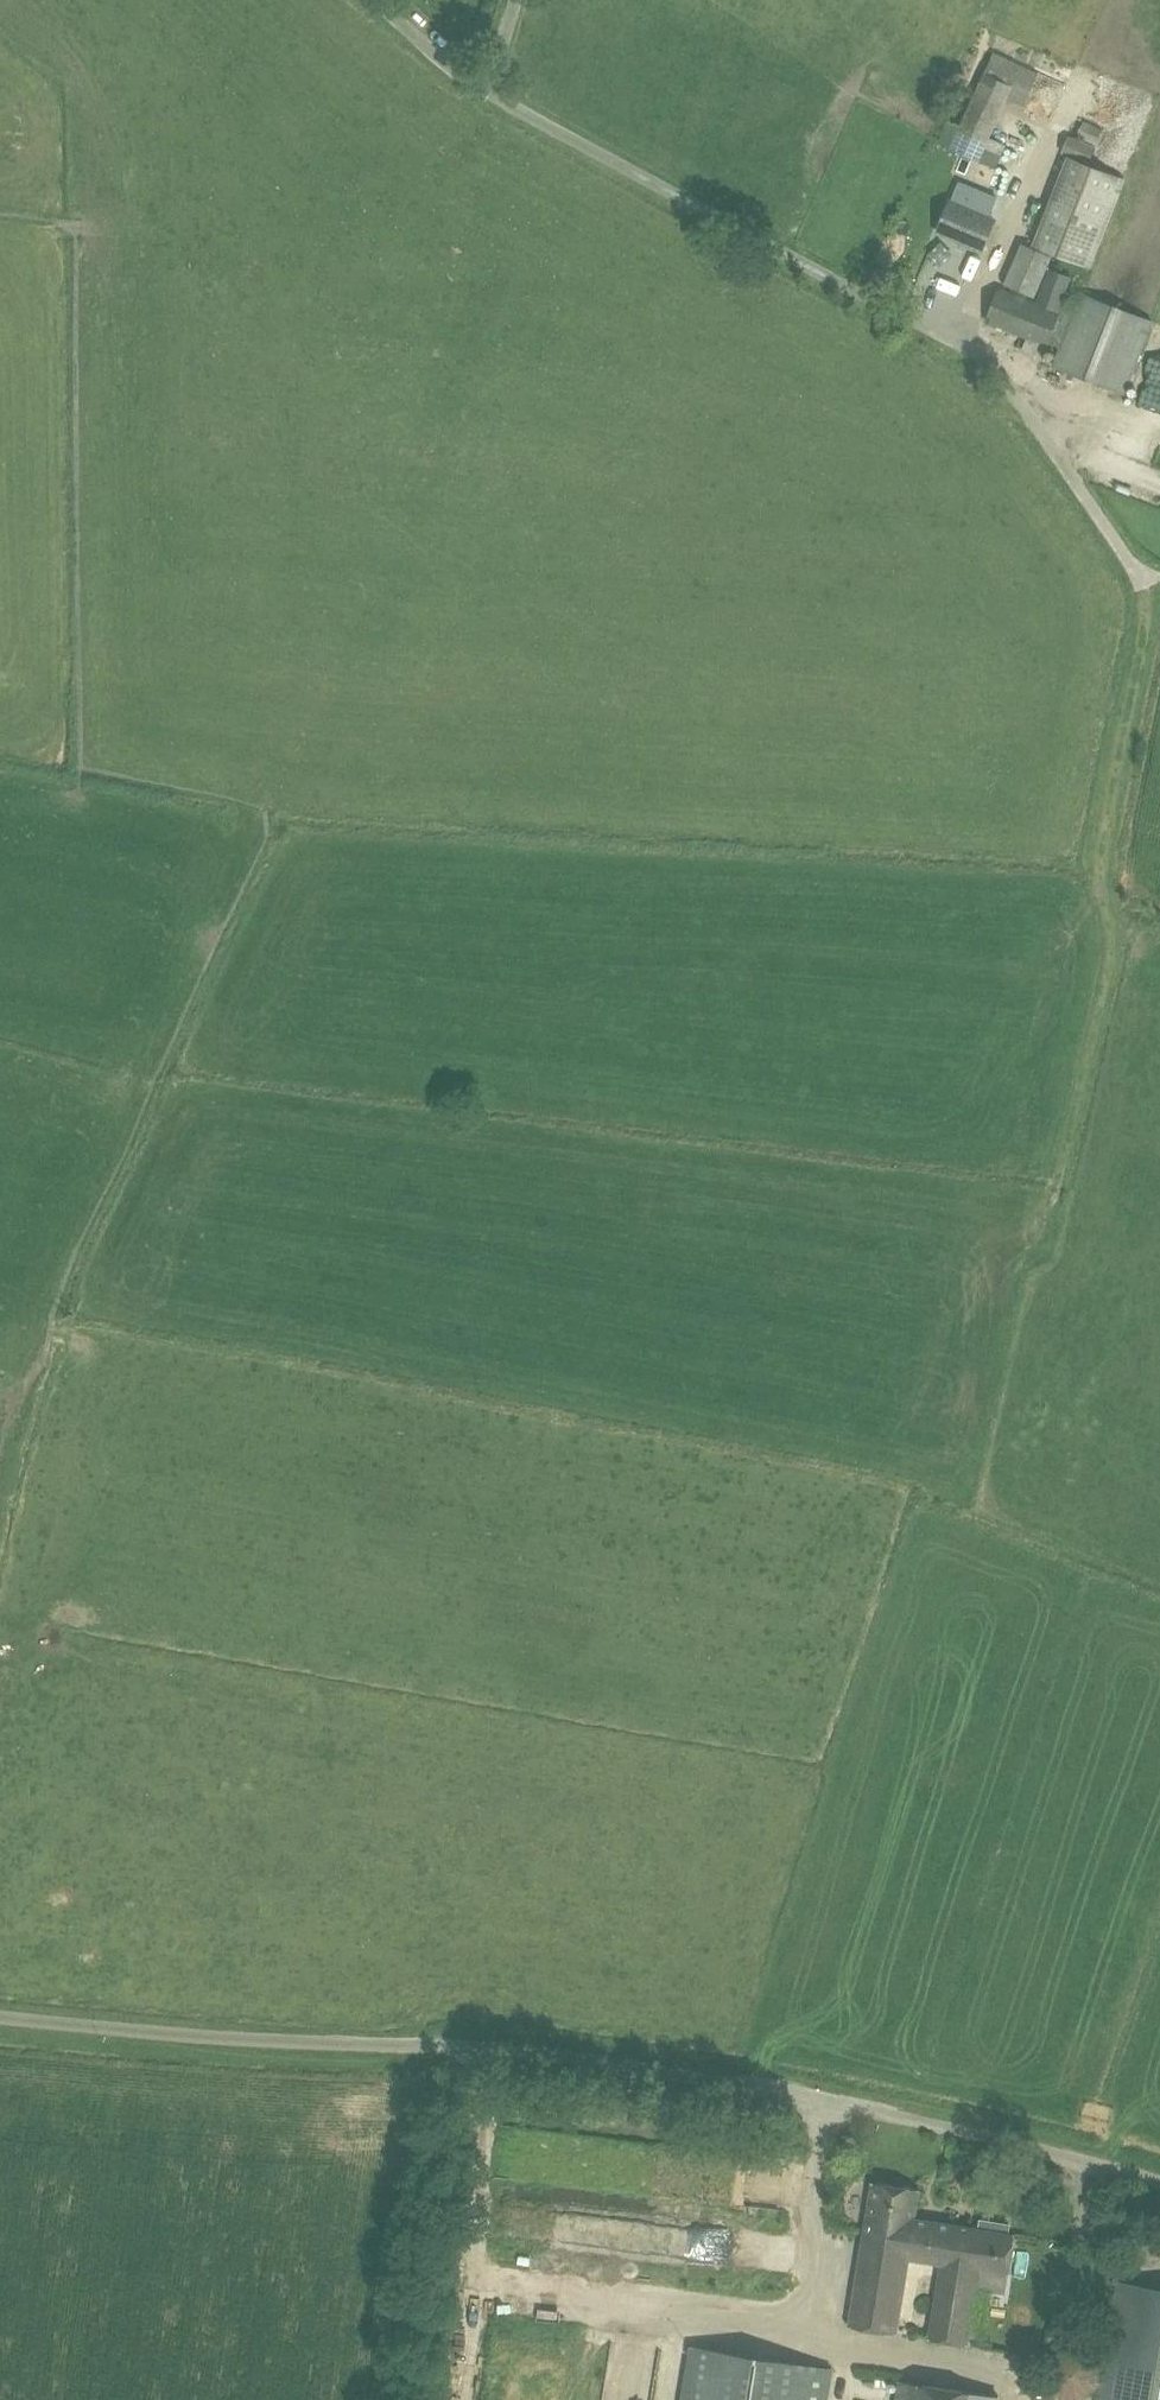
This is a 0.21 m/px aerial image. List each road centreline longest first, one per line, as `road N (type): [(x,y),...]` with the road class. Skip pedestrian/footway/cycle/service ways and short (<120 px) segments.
road 1 (unclassified): [(1159,2190),(1098,2164),(588,2058),(0,2038)]
road 2 (track): [(1015,2399),(1017,2377),(804,2331),(823,2104)]
road 3 (unclassified): [(851,287),(485,87)]
road 4 (track): [(1133,568),(981,345),(851,287)]
road 5 (track): [(1095,886),(1144,584),(1133,568),(1159,578)]
road 6 (unclassified): [(485,87),(377,0)]

